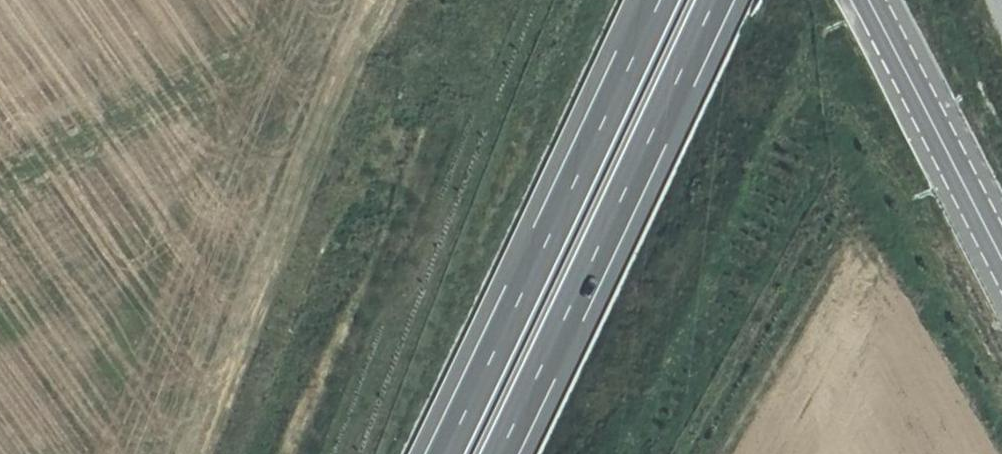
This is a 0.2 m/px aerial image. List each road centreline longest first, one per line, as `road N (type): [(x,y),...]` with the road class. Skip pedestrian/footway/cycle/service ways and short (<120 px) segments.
road 1 (motorway): [(657,0),(437,453)]
road 2 (motorway): [(495,453),(712,0)]
road 3 (track): [(371,0),(0,178)]
road 4 (secondary): [(1001,259),(868,0)]

